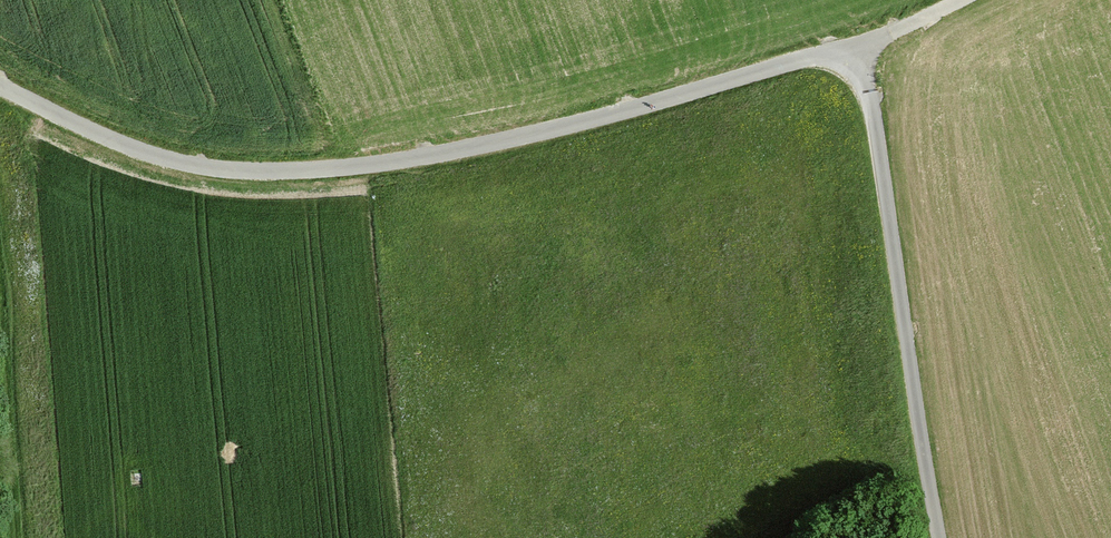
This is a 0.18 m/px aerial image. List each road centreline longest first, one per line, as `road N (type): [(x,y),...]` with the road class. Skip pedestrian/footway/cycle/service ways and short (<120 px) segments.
road 1 (track): [(0,86),(168,159),(225,169),(312,169),(539,132),(856,45)]
road 2 (track): [(856,45),(874,113),(939,537)]
road 3 (track): [(0,300),(15,537)]

